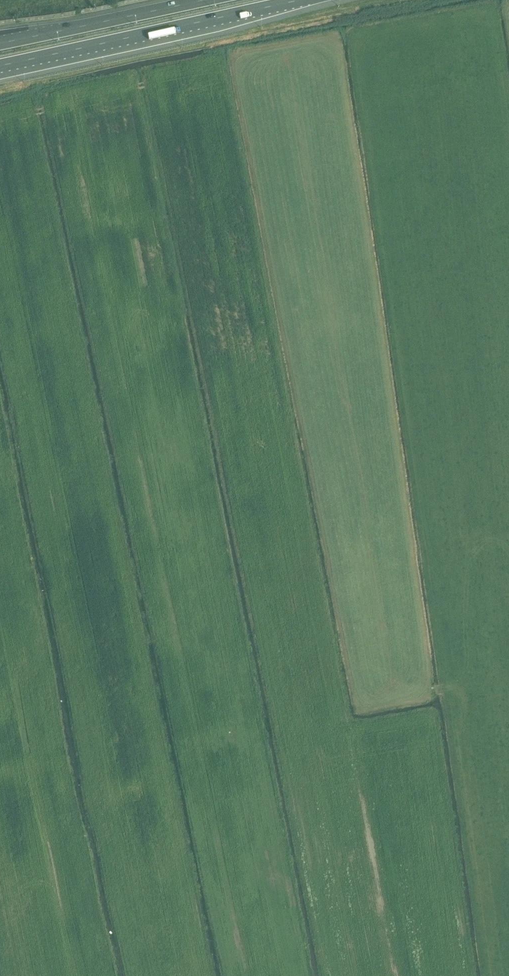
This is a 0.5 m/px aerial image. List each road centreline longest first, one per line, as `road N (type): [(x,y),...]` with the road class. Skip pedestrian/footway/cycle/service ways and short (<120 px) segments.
road 1 (trunk): [(0,65),(301,0)]
road 2 (trunk): [(204,0),(0,44)]

